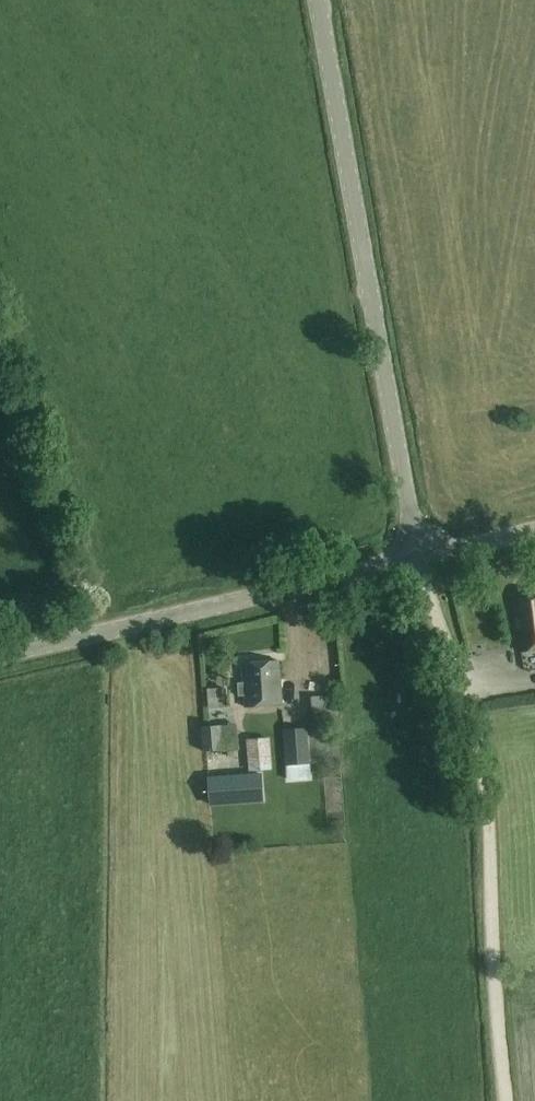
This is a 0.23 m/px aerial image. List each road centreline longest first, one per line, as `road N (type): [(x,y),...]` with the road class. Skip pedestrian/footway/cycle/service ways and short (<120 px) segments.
road 1 (unclassified): [(419,558),(322,0)]
road 2 (track): [(506,1100),(487,799),(419,558)]
road 3 (unclassified): [(0,656),(419,558)]

